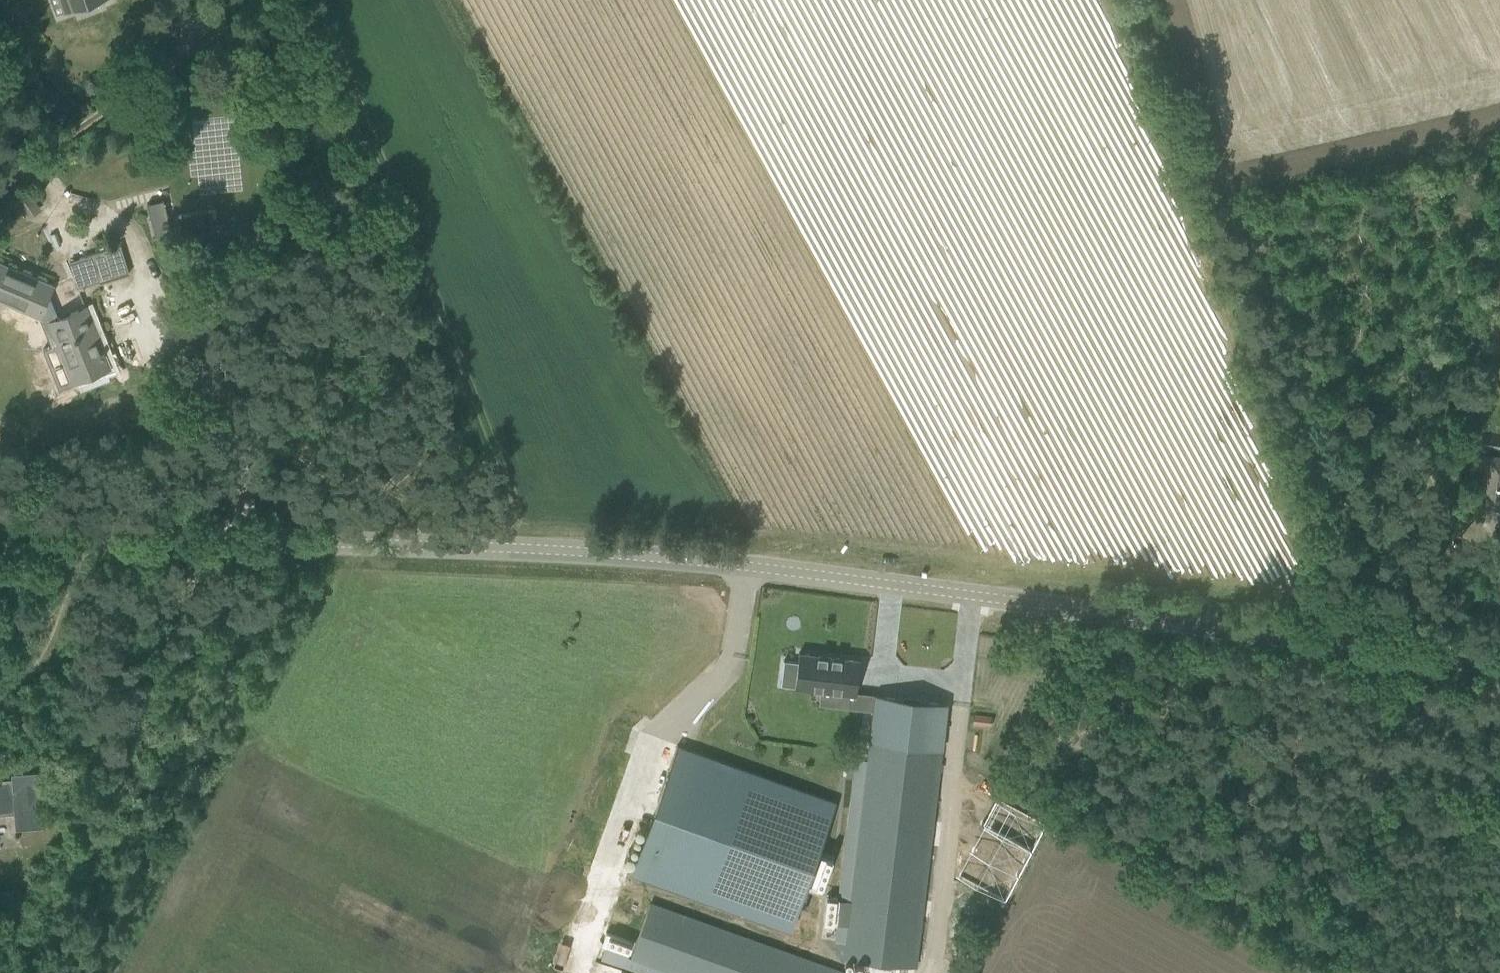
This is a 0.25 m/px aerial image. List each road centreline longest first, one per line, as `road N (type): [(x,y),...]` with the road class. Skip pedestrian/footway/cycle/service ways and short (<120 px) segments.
road 1 (tertiary): [(1499,660),(932,582),(503,548),(0,530)]

